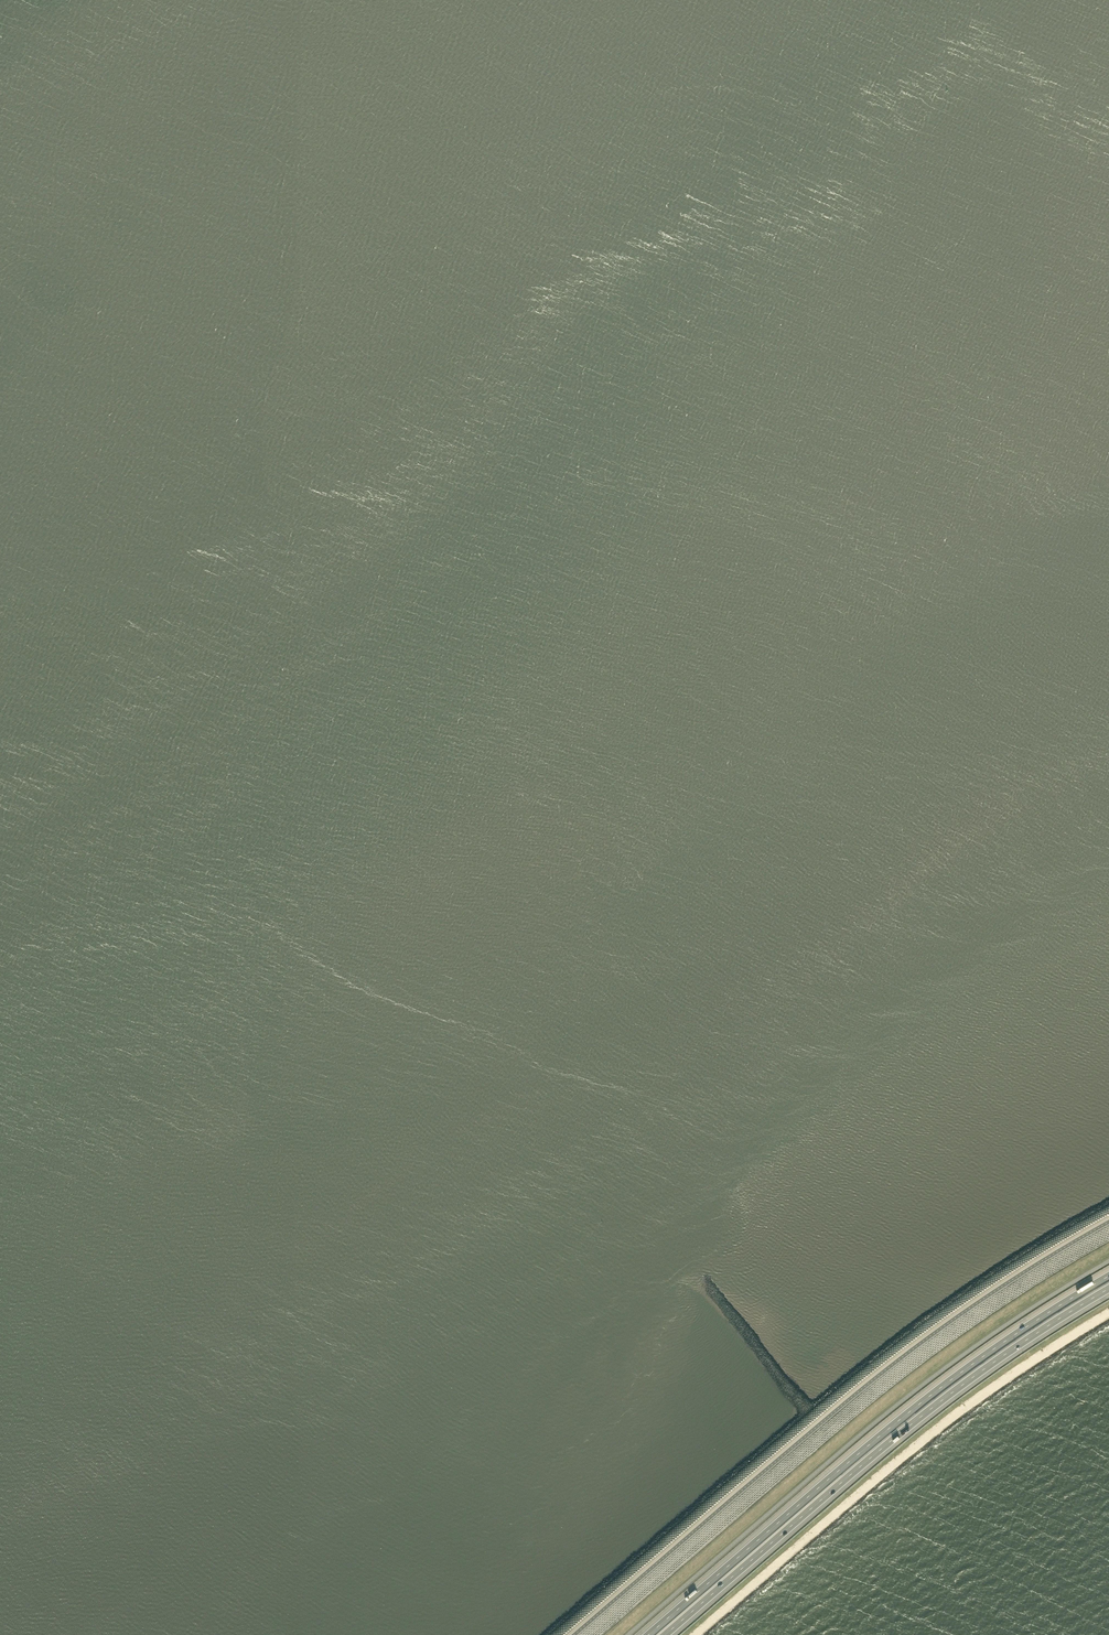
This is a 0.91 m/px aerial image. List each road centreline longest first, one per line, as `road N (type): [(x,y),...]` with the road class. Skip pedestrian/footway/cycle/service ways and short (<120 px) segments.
road 1 (motorway): [(1108,1275),(931,1394),(647,1634)]
road 2 (motorway): [(664,1634),(937,1403),(1108,1288)]

